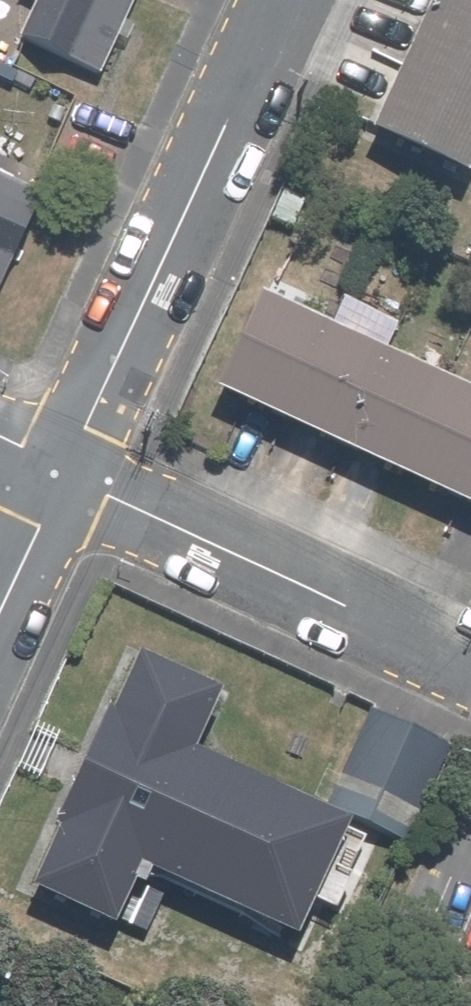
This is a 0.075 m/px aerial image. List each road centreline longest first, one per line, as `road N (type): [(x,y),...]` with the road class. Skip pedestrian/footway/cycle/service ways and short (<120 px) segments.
road 1 (residential): [(289,0),(75,472)]
road 2 (residential): [(75,472),(470,656)]
road 3 (residential): [(75,472),(0,631)]

